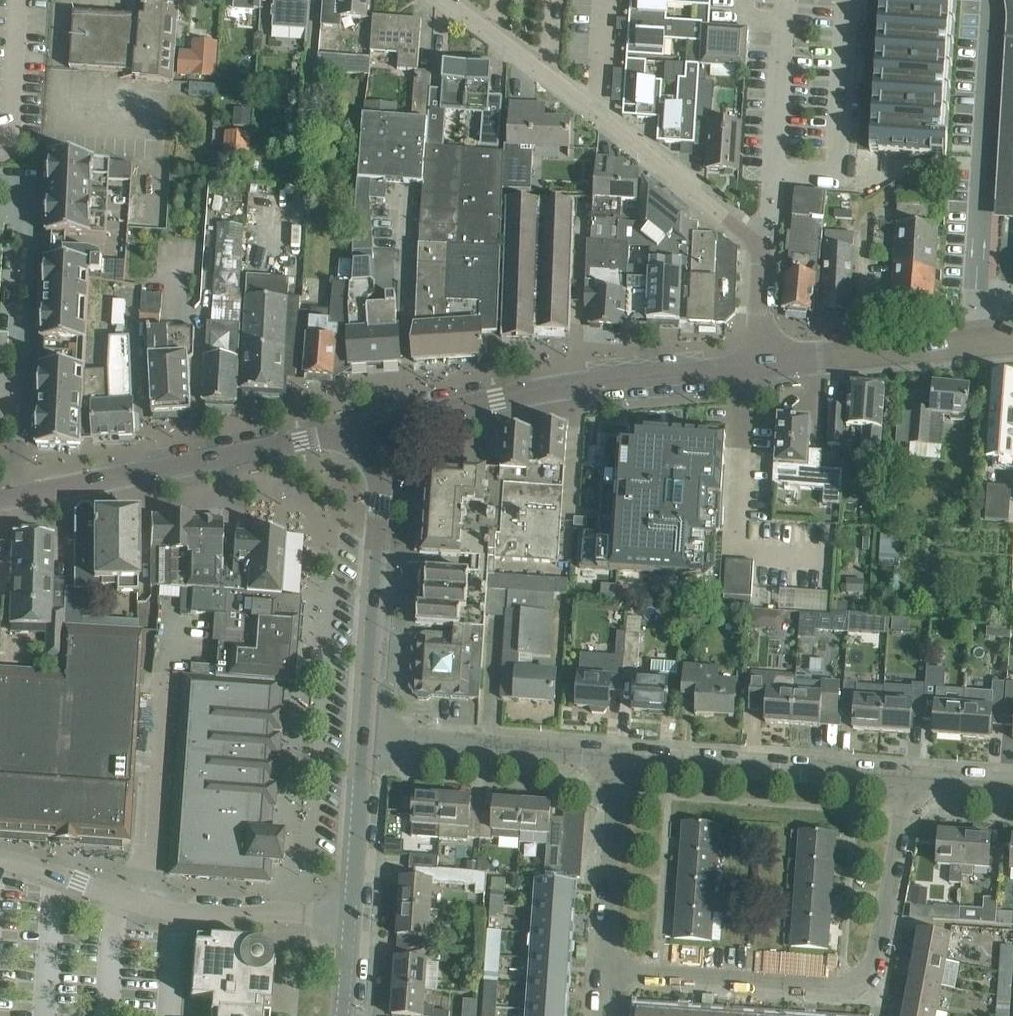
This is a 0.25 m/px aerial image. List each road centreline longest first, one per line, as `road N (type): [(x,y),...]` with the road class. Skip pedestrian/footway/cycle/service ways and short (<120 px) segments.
road 1 (residential): [(602,970),(847,988),(876,965),(912,778)]
road 2 (tertiary): [(371,427),(571,384),(760,364)]
road 3 (tertiary): [(371,427),(6,496)]
road 4 (unclassified): [(350,918),(176,913),(0,858)]
road 5 (residential): [(597,114),(754,242),(763,265),(760,364)]
road 6 (tertiary): [(364,738),(380,500),(371,427)]
road 7 (residential): [(912,778),(617,756)]
road 8 (residential): [(6,496),(22,216)]
road 9 (residential): [(617,756),(364,738)]
road 10 (tertiary): [(760,364),(1012,340)]
road 11 (residential): [(602,970),(617,756)]
road 12 (residential): [(447,0),(597,114)]
road 13 (tertiary): [(350,918),(364,738)]

